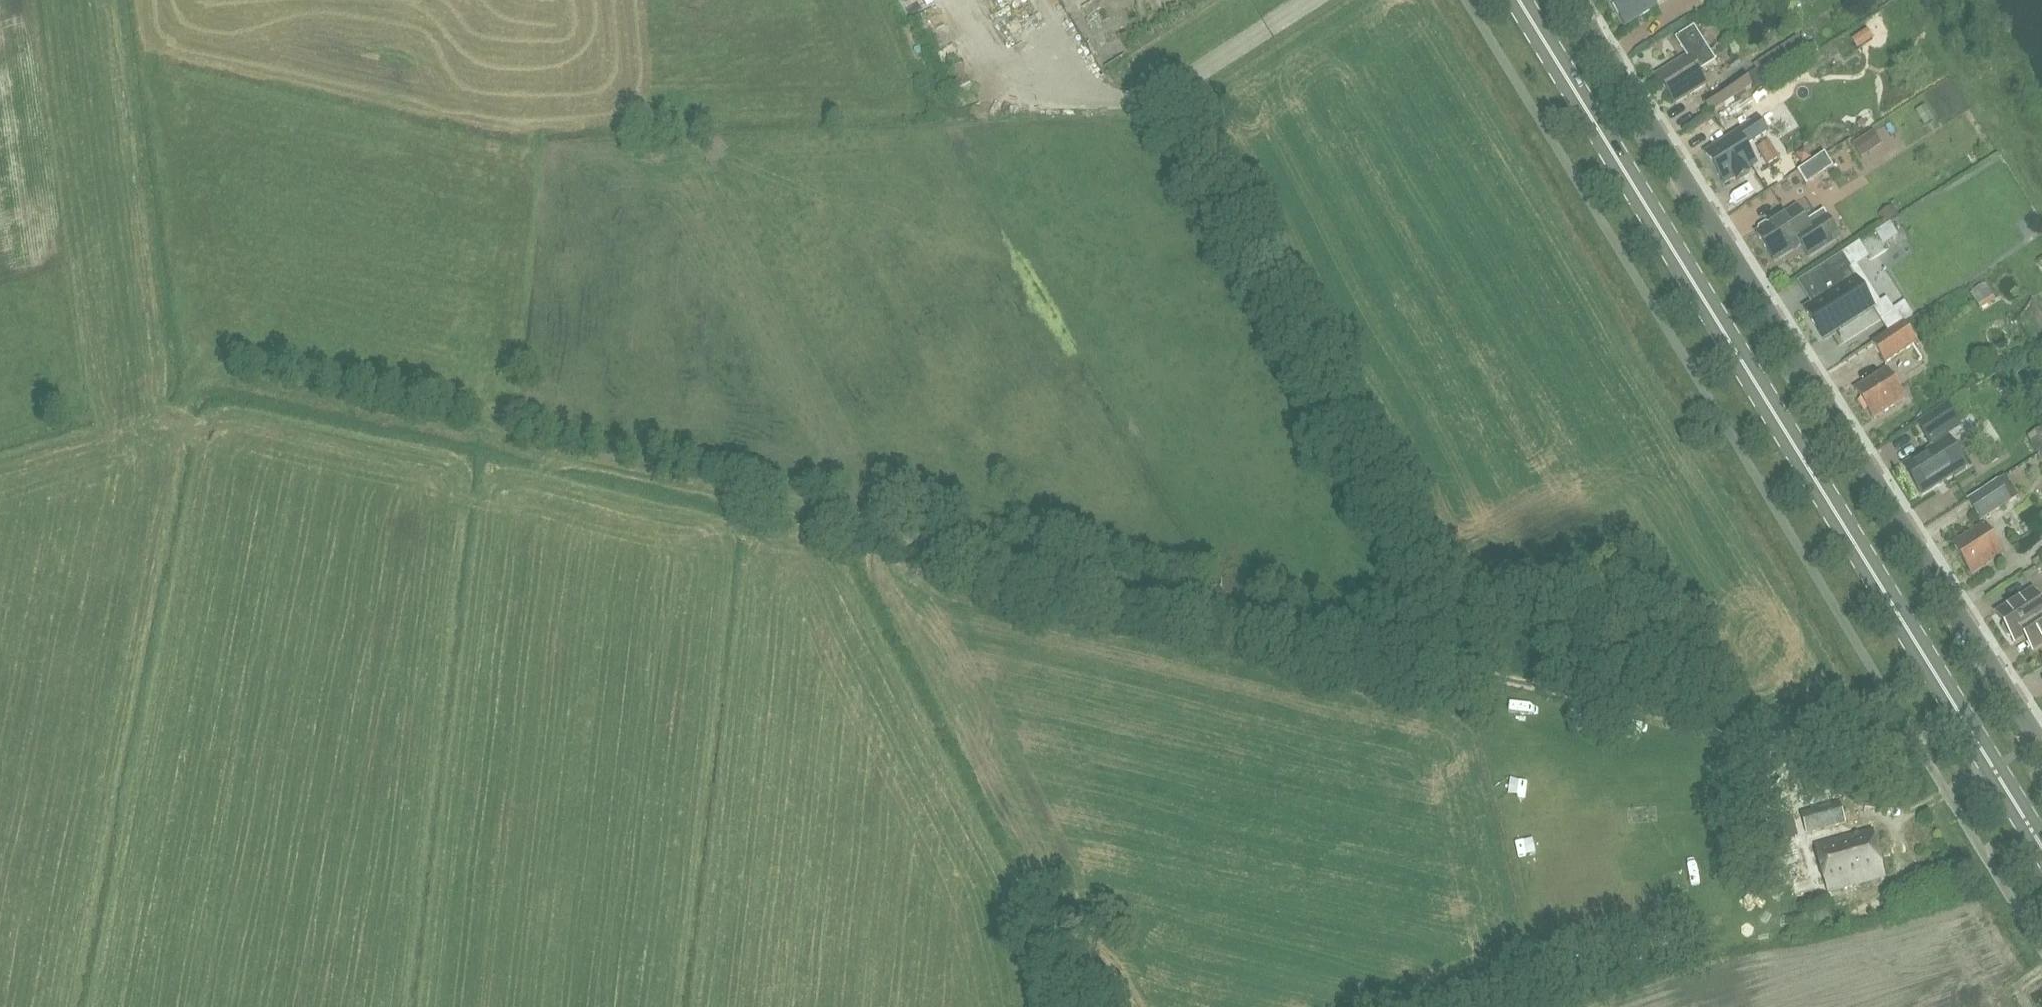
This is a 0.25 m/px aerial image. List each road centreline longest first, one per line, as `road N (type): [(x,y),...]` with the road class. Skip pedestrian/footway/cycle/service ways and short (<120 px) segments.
road 1 (track): [(1960,714),(1908,747),(1861,752),(229,383),(203,385),(183,410)]
road 2 (secondary): [(2041,846),(1518,0)]
road 3 (residential): [(2041,742),(1572,0)]

